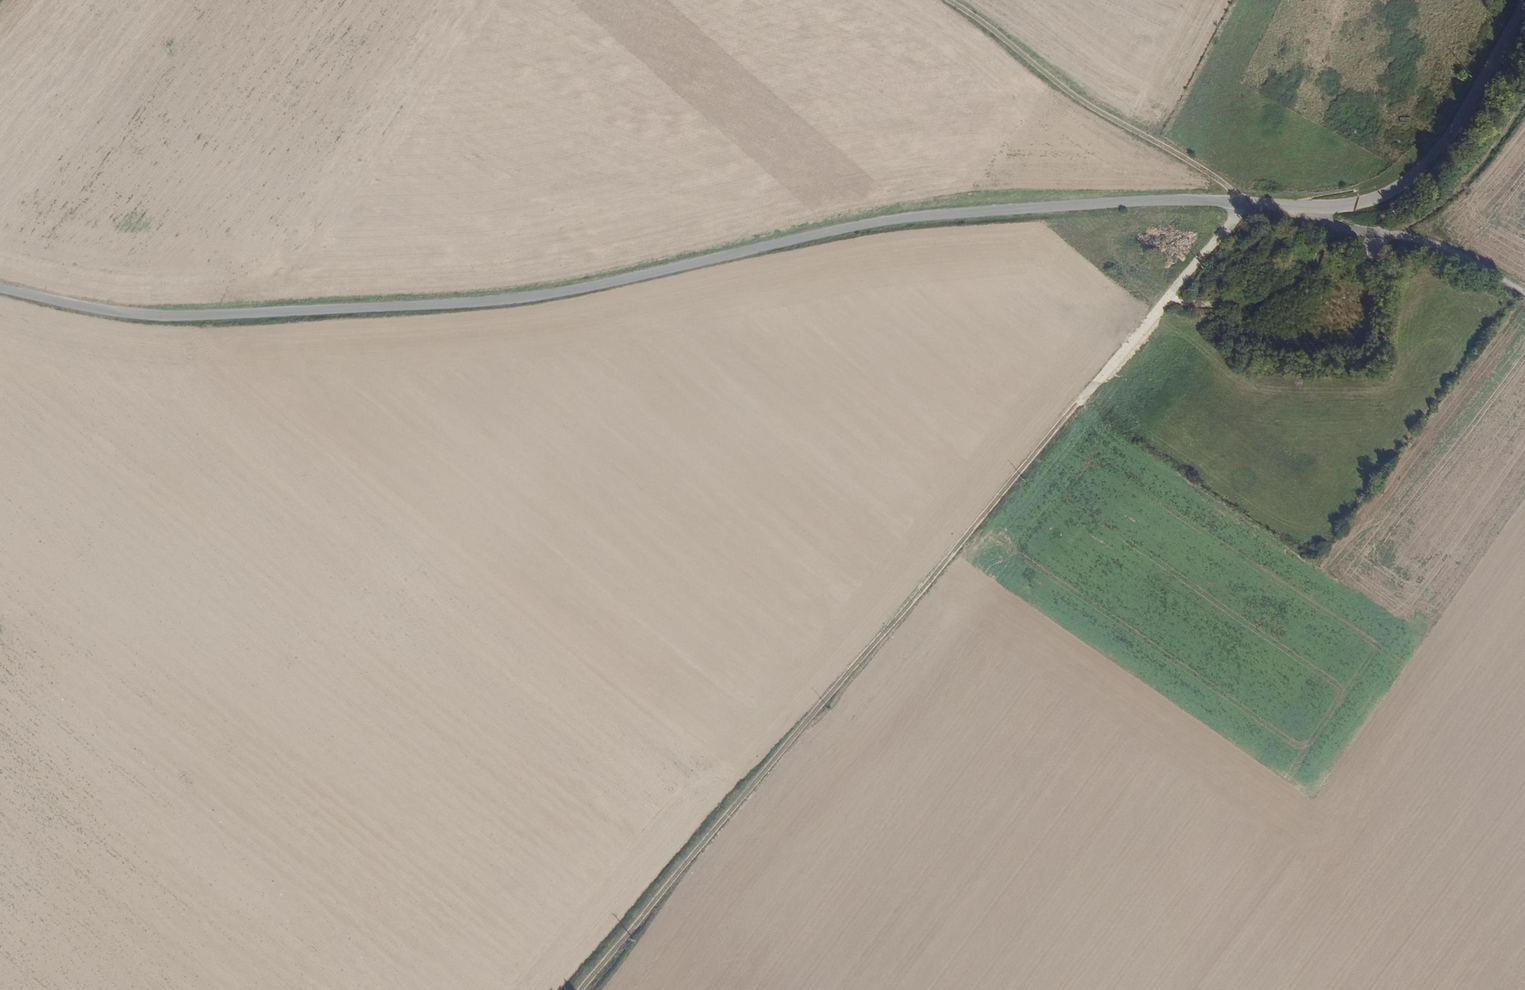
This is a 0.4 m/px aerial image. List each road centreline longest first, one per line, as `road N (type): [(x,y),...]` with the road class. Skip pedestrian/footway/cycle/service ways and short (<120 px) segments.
road 1 (unclassified): [(1524,10),(1429,162),(1393,191),(1350,205),(1107,202),(895,219),(492,302),(186,317),(108,311),(0,288)]
road 2 (track): [(952,0),(1068,91),(1216,177),(1241,204),(895,640),(758,765),(587,989)]
road 3 (track): [(1307,207),(1338,226),(1464,257),(1524,293)]

